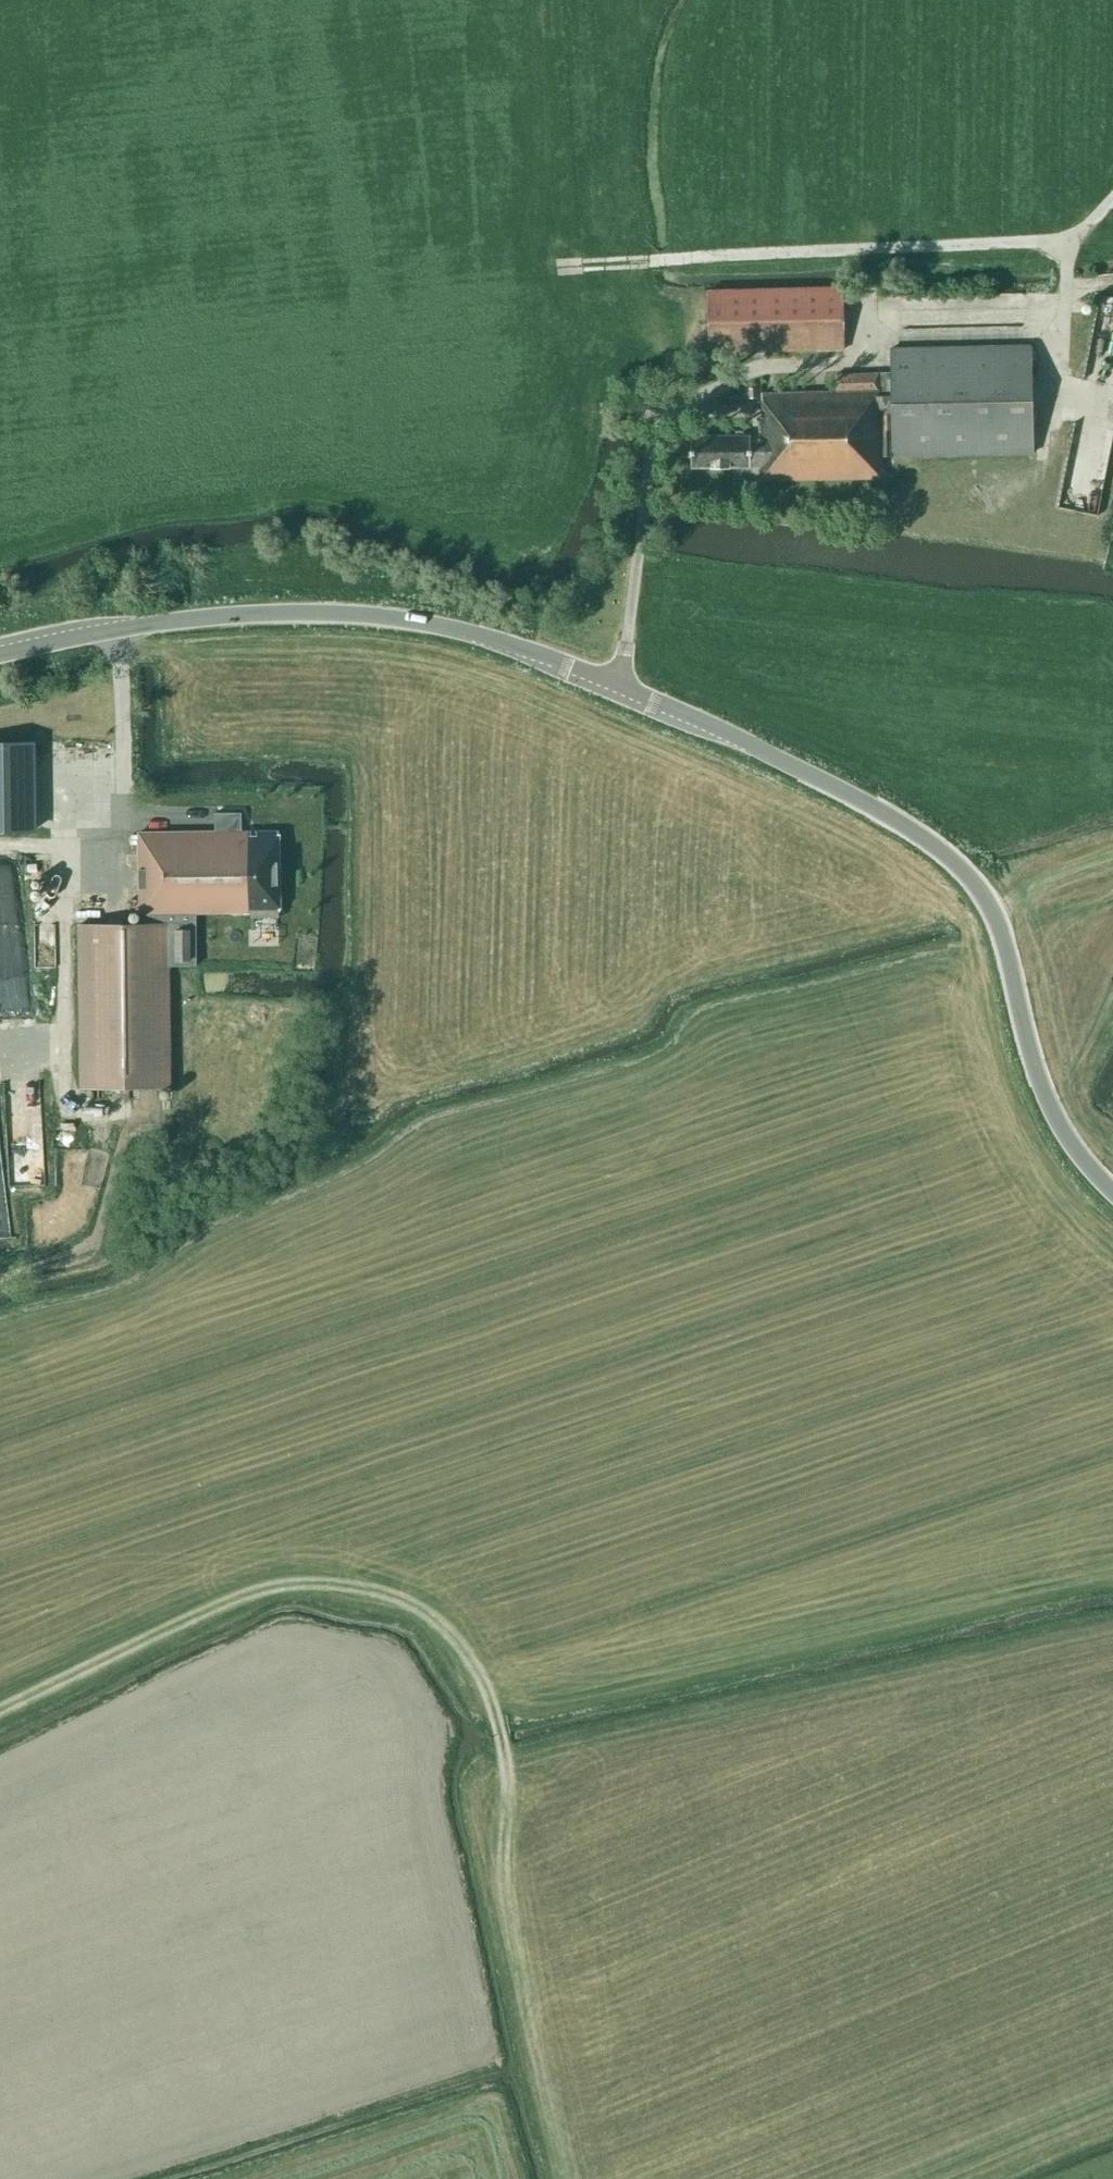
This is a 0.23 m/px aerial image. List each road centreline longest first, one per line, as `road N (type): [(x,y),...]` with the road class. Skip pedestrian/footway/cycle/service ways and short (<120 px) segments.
road 1 (tertiary): [(1112,1194),(1055,1119),(995,916),(977,886),(928,841),(856,796),(543,657),(383,618),(181,620),(0,655)]
road 2 (track): [(0,1711),(261,1593),(341,1587),(400,1601),(444,1631),(490,1695),(502,1757)]
road 3 (track): [(1065,238),(567,267)]
road 4 (track): [(654,414),(718,387),(865,362),(898,318),(1069,309)]
road 5 (track): [(124,896),(68,898),(64,1035),(0,1057)]
road 6 (track): [(1075,402),(1065,238)]

